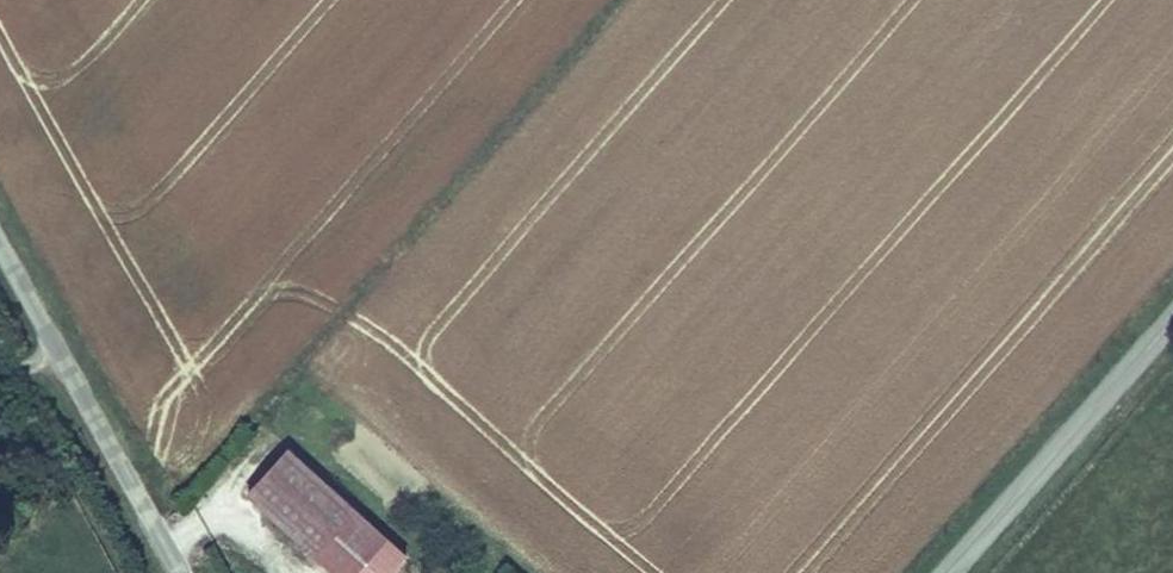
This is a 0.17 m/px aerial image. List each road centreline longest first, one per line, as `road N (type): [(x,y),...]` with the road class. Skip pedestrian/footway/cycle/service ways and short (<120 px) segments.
road 1 (unclassified): [(179,572),(0,246)]
road 2 (tertiary): [(1172,320),(948,572)]

